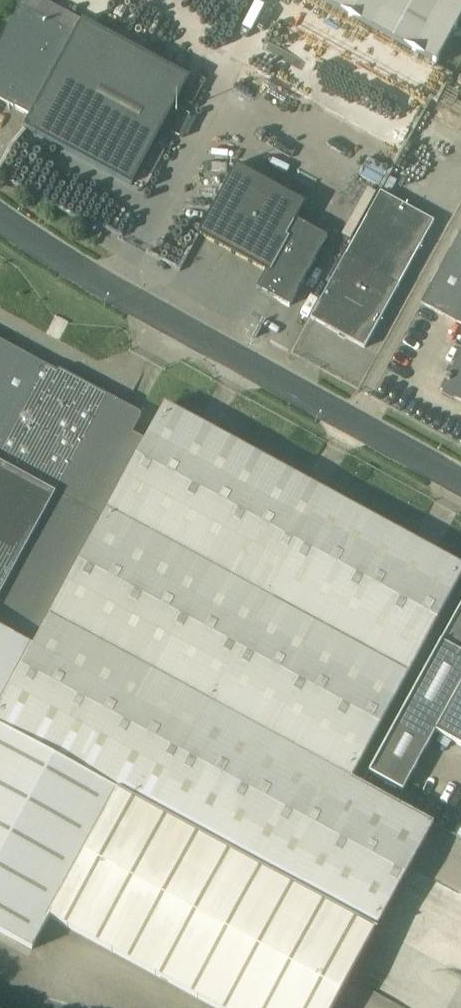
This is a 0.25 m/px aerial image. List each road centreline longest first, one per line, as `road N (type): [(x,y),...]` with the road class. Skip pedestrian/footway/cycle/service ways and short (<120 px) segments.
road 1 (tertiary): [(460,489),(82,293),(0,237)]

